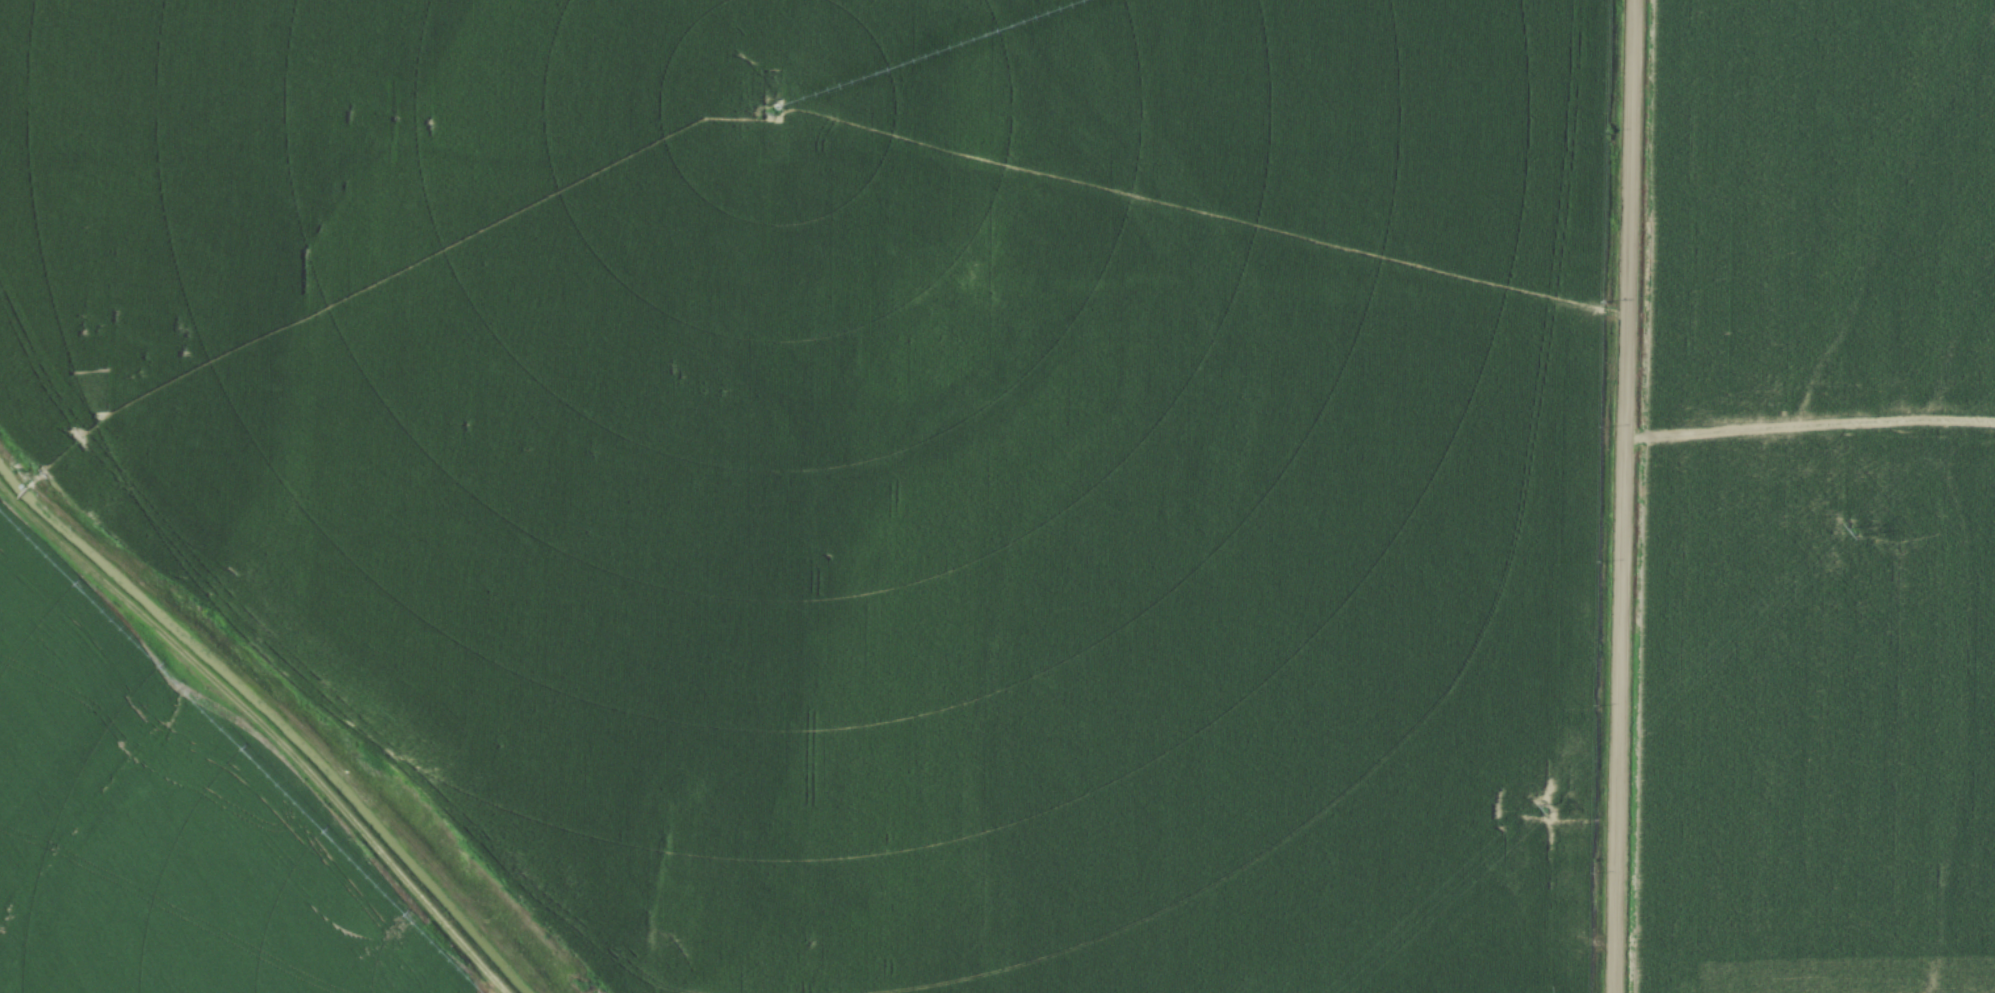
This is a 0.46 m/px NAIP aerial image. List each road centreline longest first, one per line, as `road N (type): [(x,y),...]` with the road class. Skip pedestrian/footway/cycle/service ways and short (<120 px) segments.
road 1 (tertiary): [(1630,0),(1608,992)]

